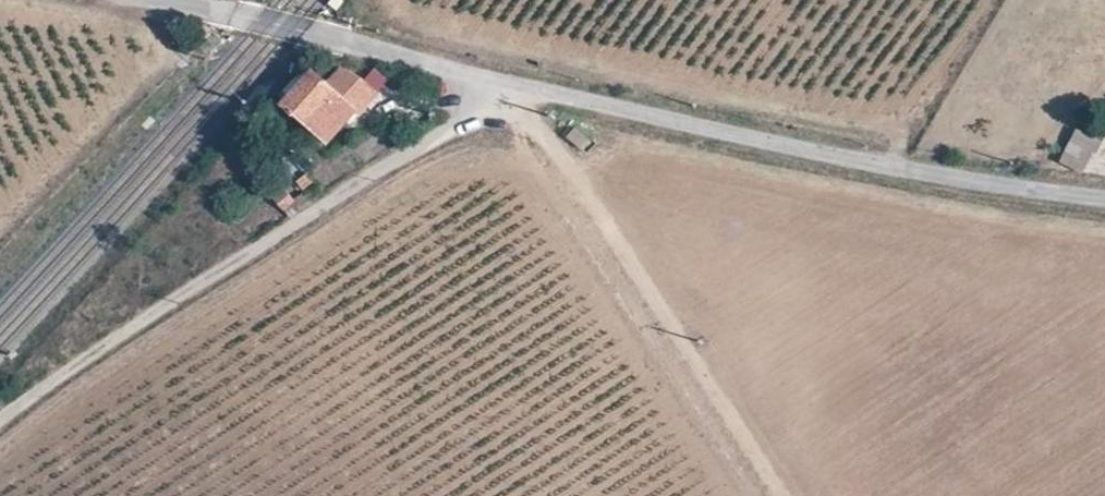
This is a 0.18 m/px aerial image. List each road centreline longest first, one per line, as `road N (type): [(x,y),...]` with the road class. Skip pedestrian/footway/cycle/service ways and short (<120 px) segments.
road 1 (unclassified): [(505,86),(685,131),(1104,199)]
road 2 (unclassified): [(0,420),(505,86)]
road 3 (track): [(505,86),(572,164),(782,495)]
road 4 (unclassified): [(159,0),(505,86)]

